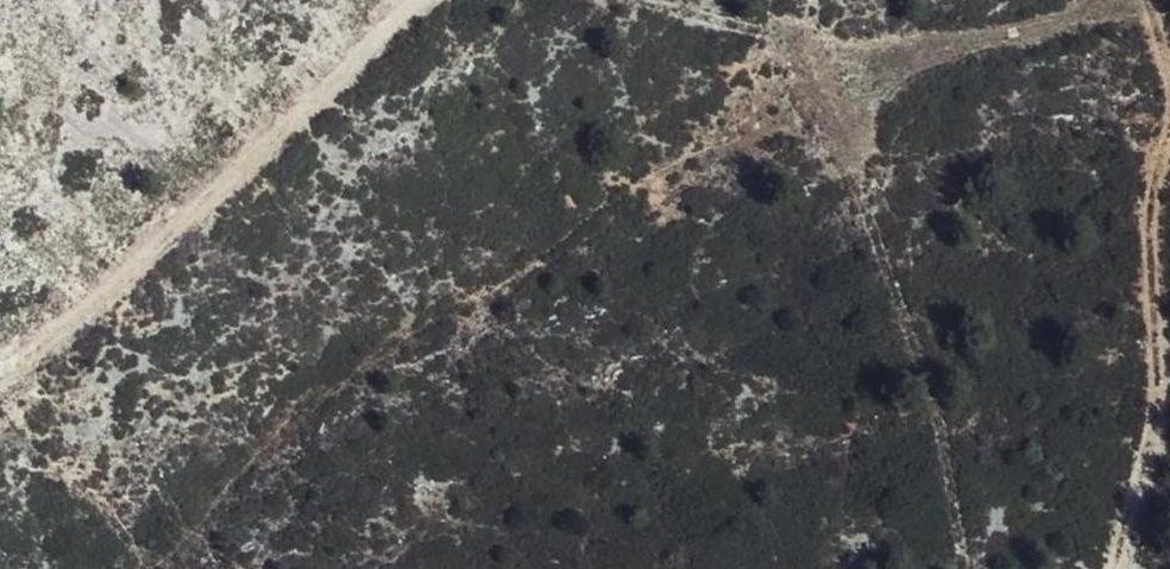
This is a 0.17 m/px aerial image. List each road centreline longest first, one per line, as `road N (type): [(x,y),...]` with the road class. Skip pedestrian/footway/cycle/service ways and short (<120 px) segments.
road 1 (track): [(416,0),(167,223),(0,354)]

